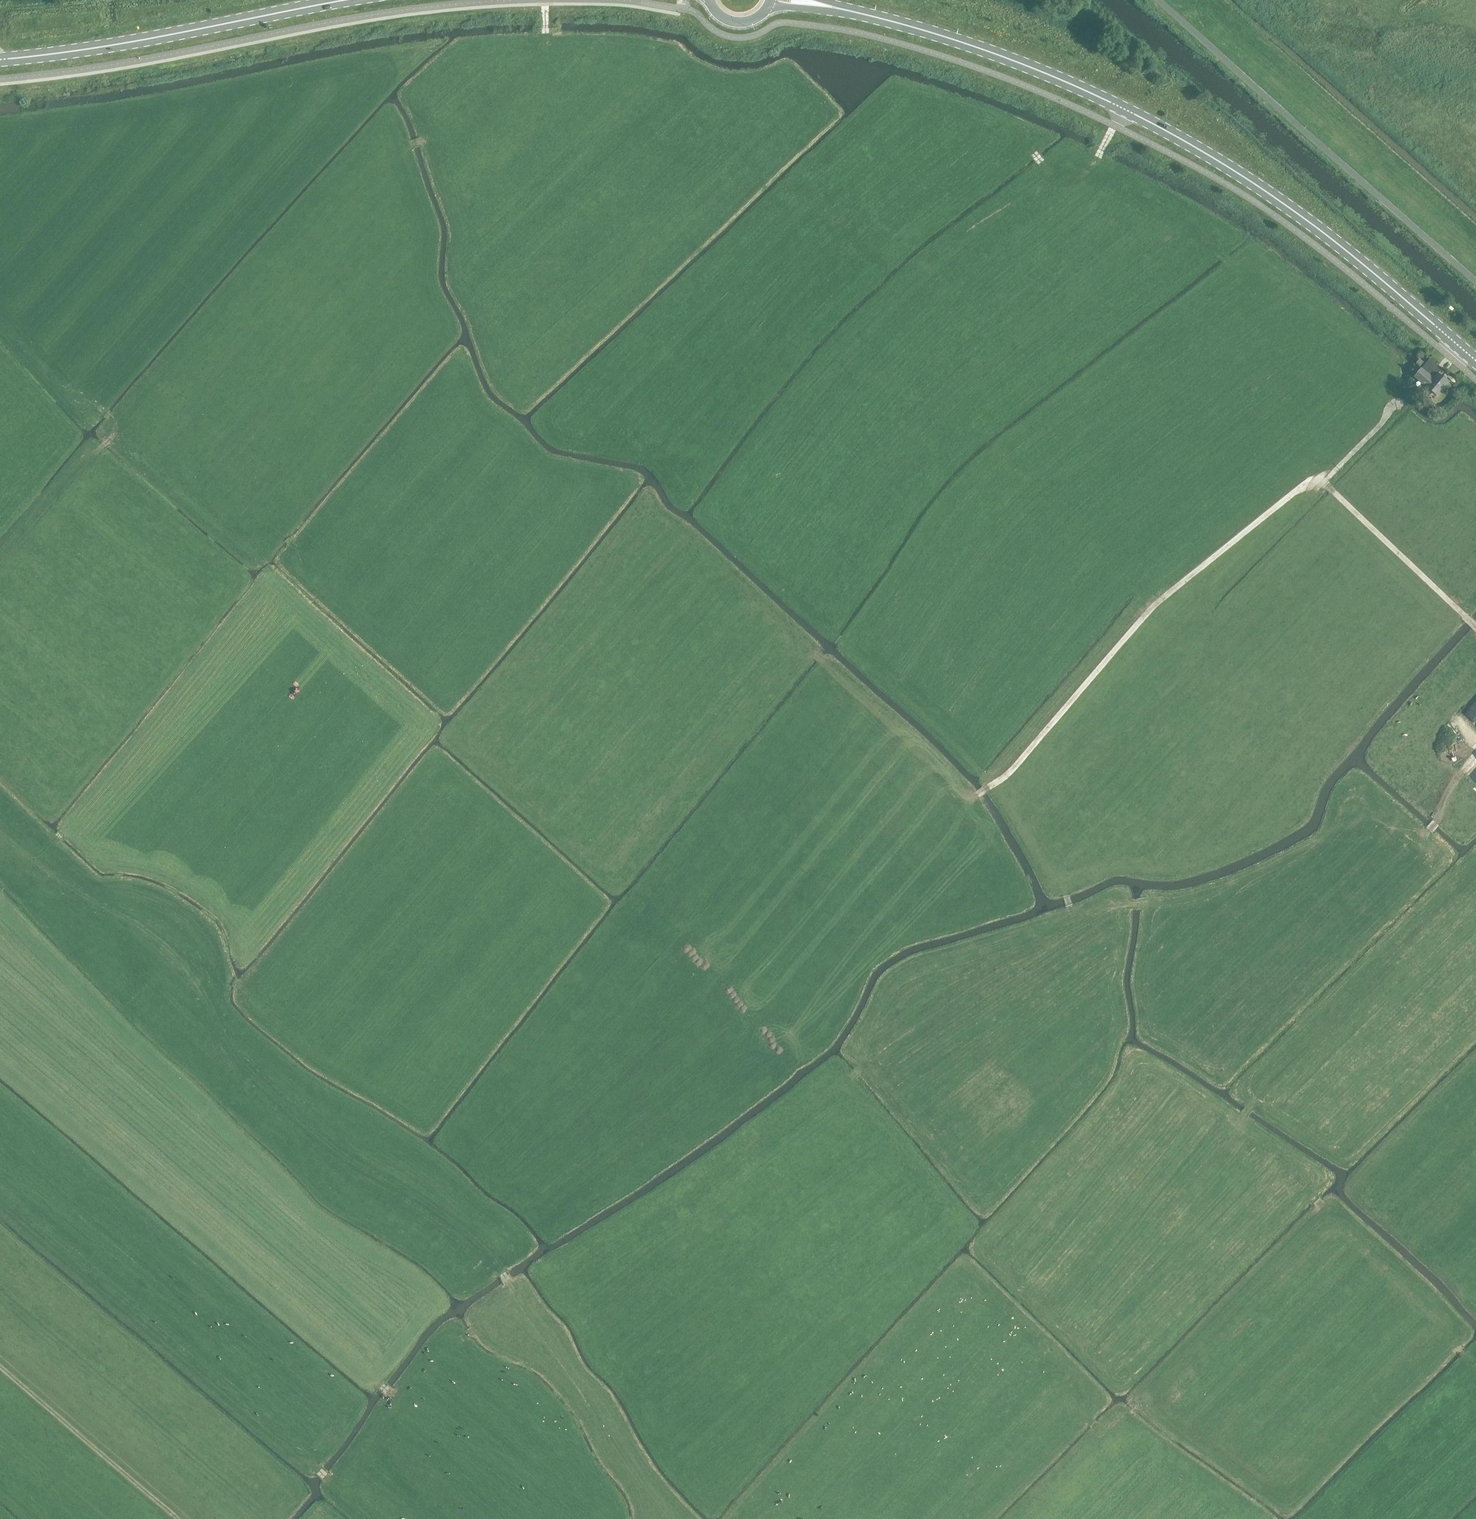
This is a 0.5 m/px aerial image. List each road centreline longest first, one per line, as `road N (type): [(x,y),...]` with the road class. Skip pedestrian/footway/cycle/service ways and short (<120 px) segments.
road 1 (primary): [(1475,360),(1355,256),(1162,126),(1021,63),(859,12)]
road 2 (unclassified): [(1475,282),(1159,0)]
road 3 (primary): [(0,59),(342,0)]

